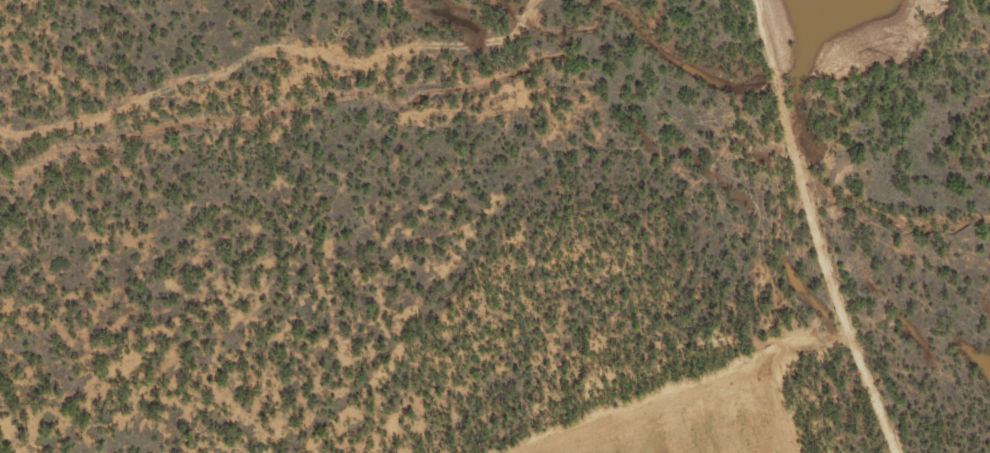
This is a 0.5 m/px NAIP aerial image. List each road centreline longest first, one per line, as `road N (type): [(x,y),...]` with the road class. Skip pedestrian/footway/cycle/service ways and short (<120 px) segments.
road 1 (track): [(884,452),(865,420),(742,0)]

